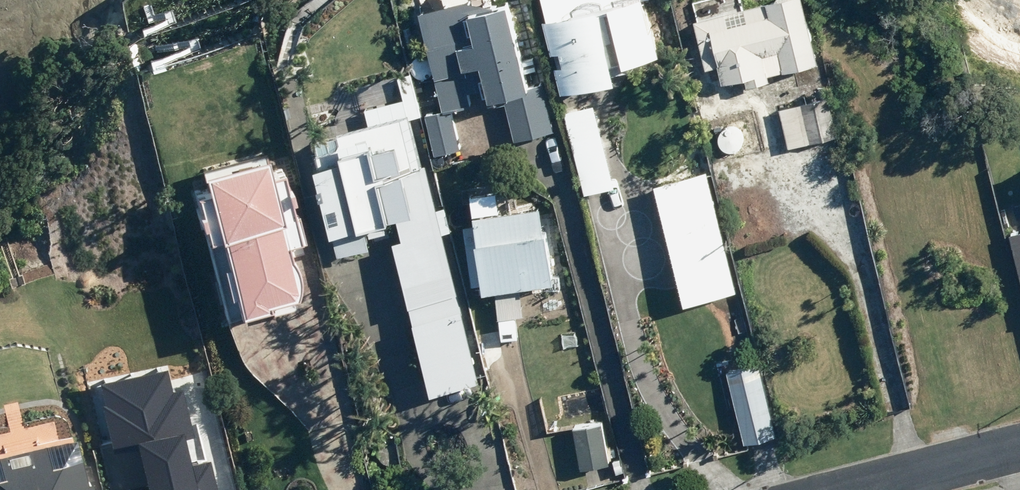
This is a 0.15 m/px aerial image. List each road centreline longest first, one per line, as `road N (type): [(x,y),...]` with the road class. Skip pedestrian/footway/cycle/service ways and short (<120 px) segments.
road 1 (residential): [(853,489),(1019,447)]

